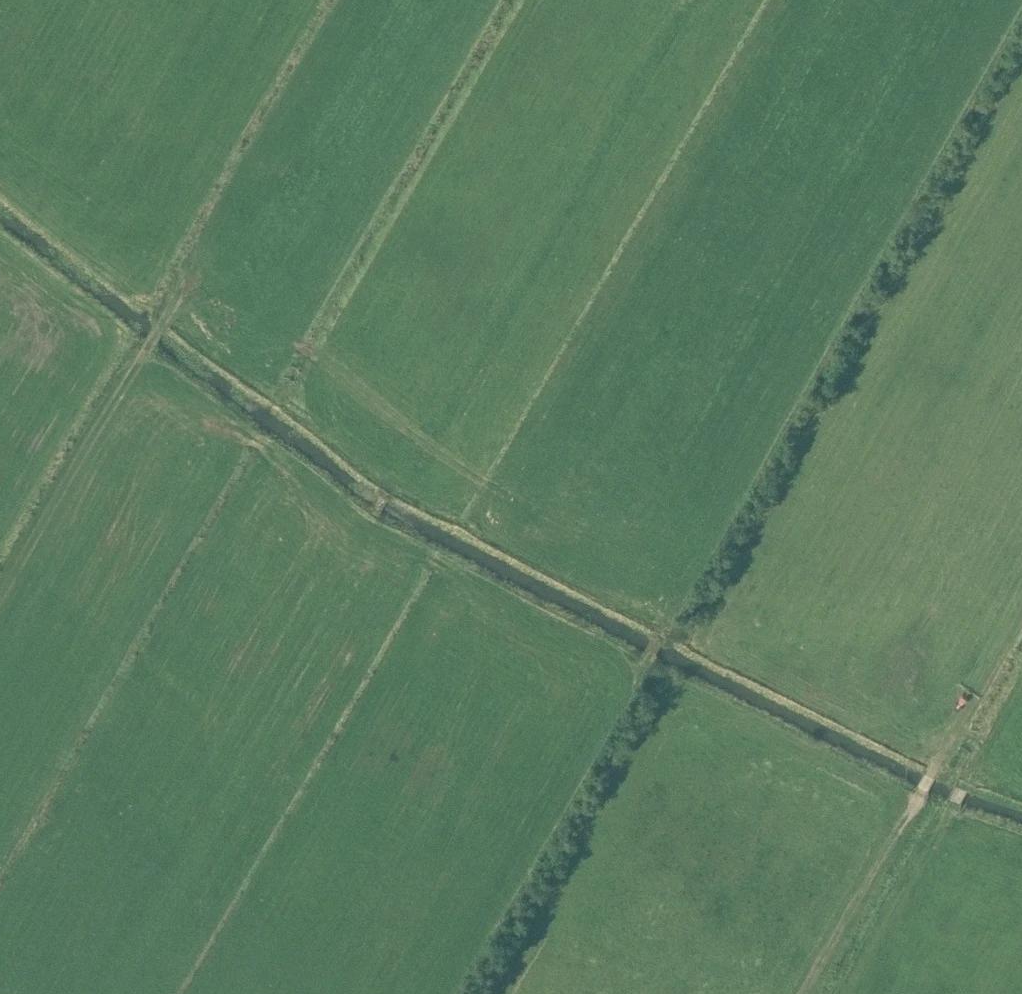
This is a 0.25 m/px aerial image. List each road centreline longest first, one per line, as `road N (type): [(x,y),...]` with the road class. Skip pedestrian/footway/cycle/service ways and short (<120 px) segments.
road 1 (track): [(935,765),(809,993)]
road 2 (track): [(935,765),(960,735),(978,744),(948,822)]

